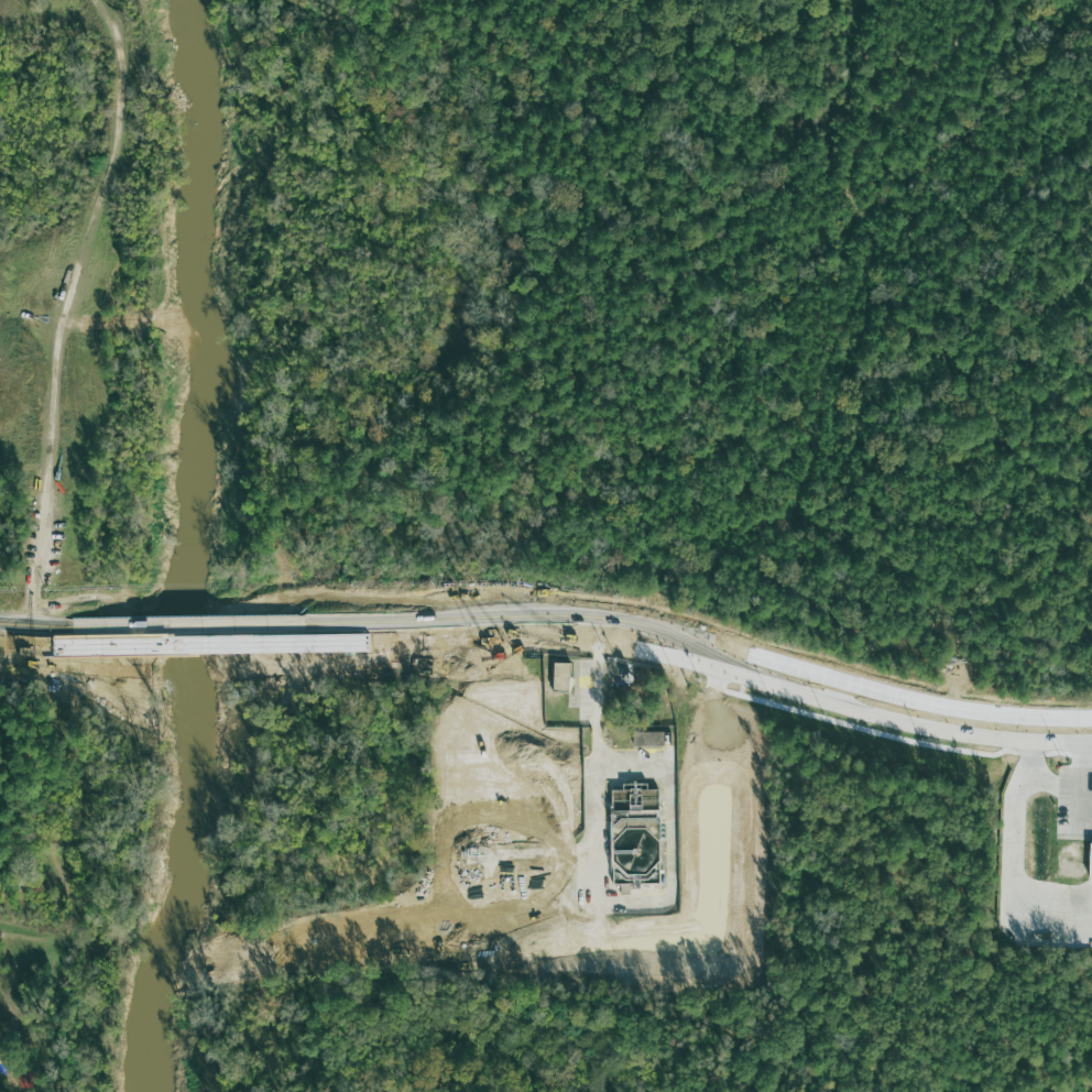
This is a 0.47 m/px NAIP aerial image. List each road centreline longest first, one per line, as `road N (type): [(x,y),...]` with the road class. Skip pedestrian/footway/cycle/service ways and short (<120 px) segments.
road 1 (secondary): [(1030,732),(958,727),(596,647),(306,642)]
road 2 (secondary): [(306,642),(70,644)]

